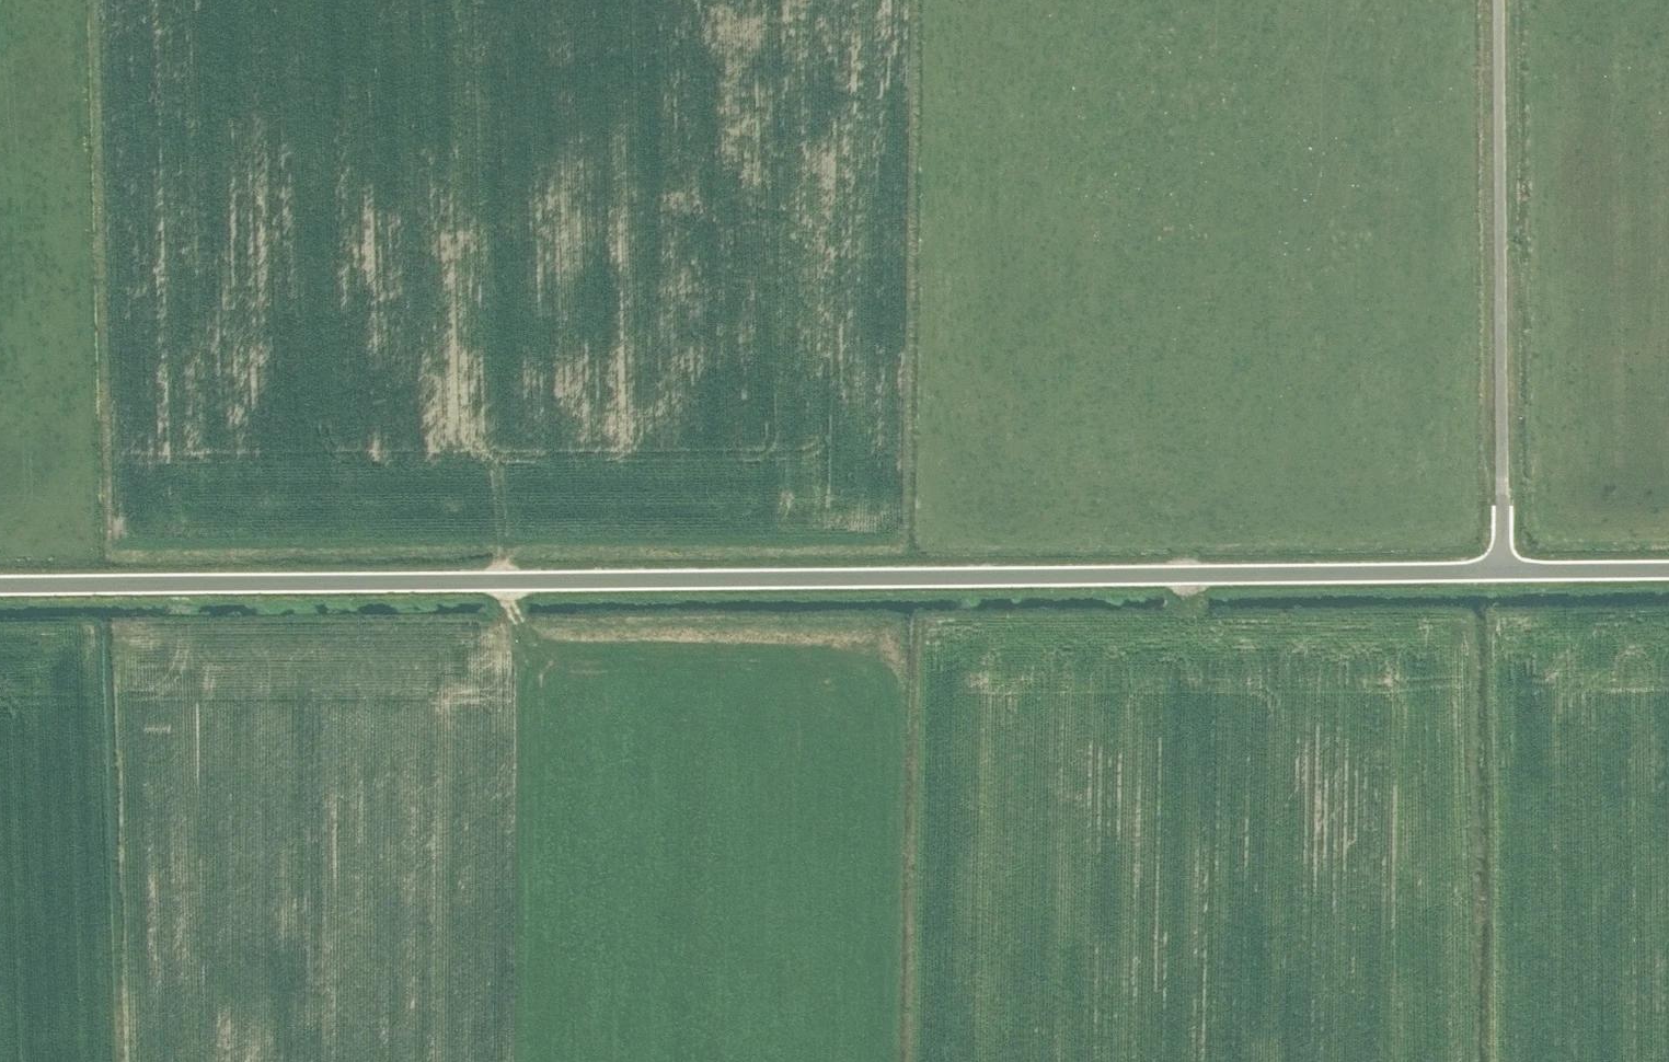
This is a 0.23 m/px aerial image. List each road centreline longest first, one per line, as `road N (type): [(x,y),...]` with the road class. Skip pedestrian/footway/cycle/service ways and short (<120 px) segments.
road 1 (unclassified): [(1501,569),(0,584)]
road 2 (unclassified): [(1501,569),(1497,0)]
road 3 (unclassified): [(1668,568),(1501,569)]

